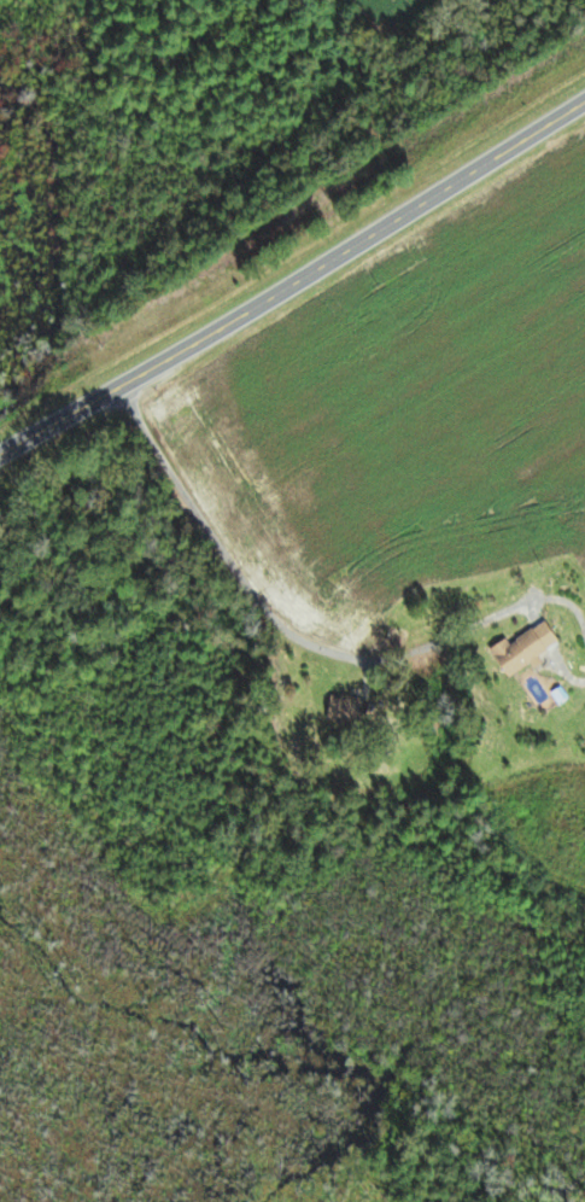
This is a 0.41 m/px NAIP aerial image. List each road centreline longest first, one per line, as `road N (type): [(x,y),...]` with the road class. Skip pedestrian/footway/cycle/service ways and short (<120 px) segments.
road 1 (trunk): [(0,453),(584,100)]

